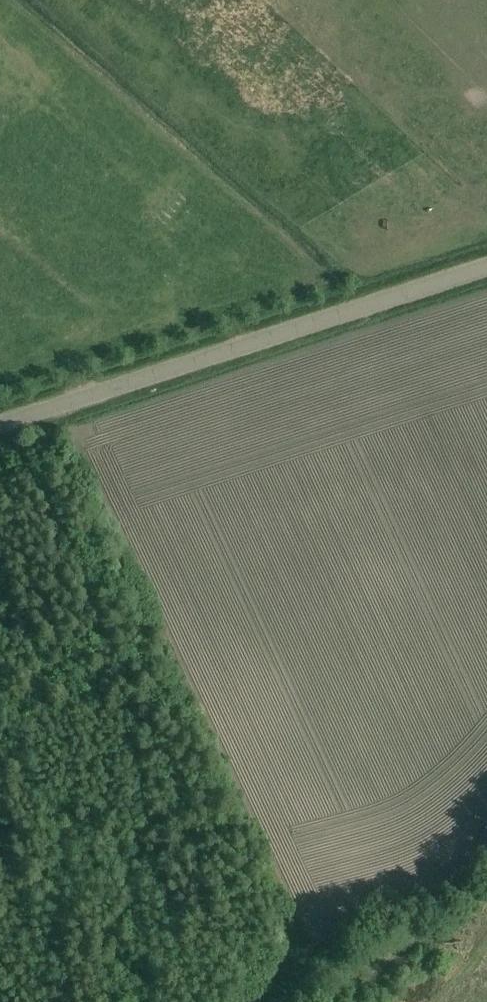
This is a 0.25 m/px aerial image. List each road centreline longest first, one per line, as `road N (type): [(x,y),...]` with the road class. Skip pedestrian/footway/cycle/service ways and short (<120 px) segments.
road 1 (unclassified): [(486,267),(0,424)]

